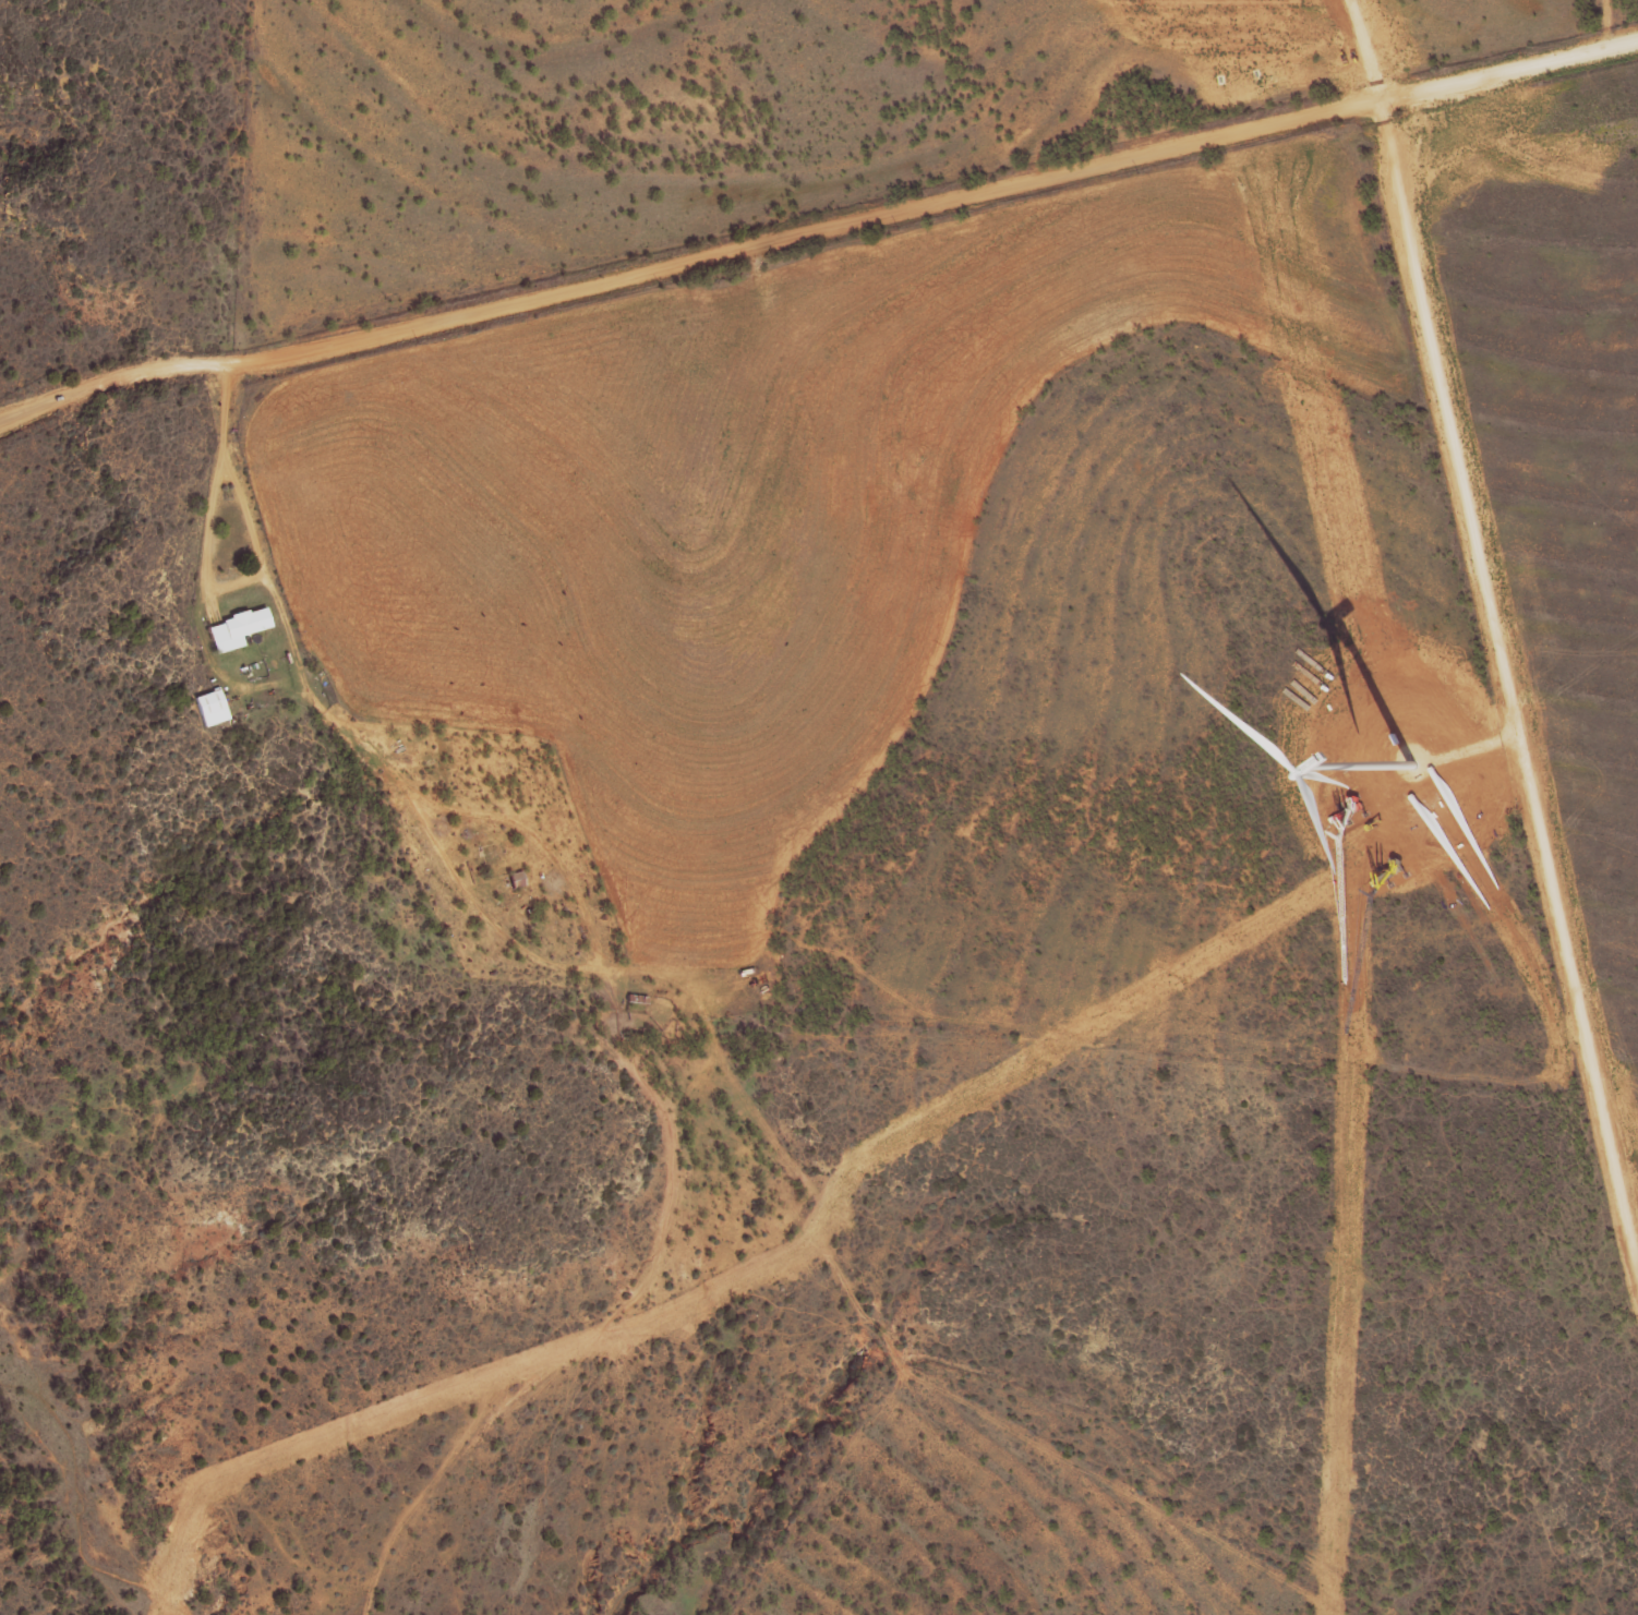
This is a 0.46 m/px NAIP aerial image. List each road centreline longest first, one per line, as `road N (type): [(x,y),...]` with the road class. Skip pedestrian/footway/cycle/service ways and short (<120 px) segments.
road 1 (residential): [(0,415),(132,383),(231,377),(324,339),(1637,42)]
road 2 (residential): [(374,1614),(439,1444),(638,1312),(665,1234),(631,1051),(599,986),(467,914),(324,725),(269,615),(231,377)]

